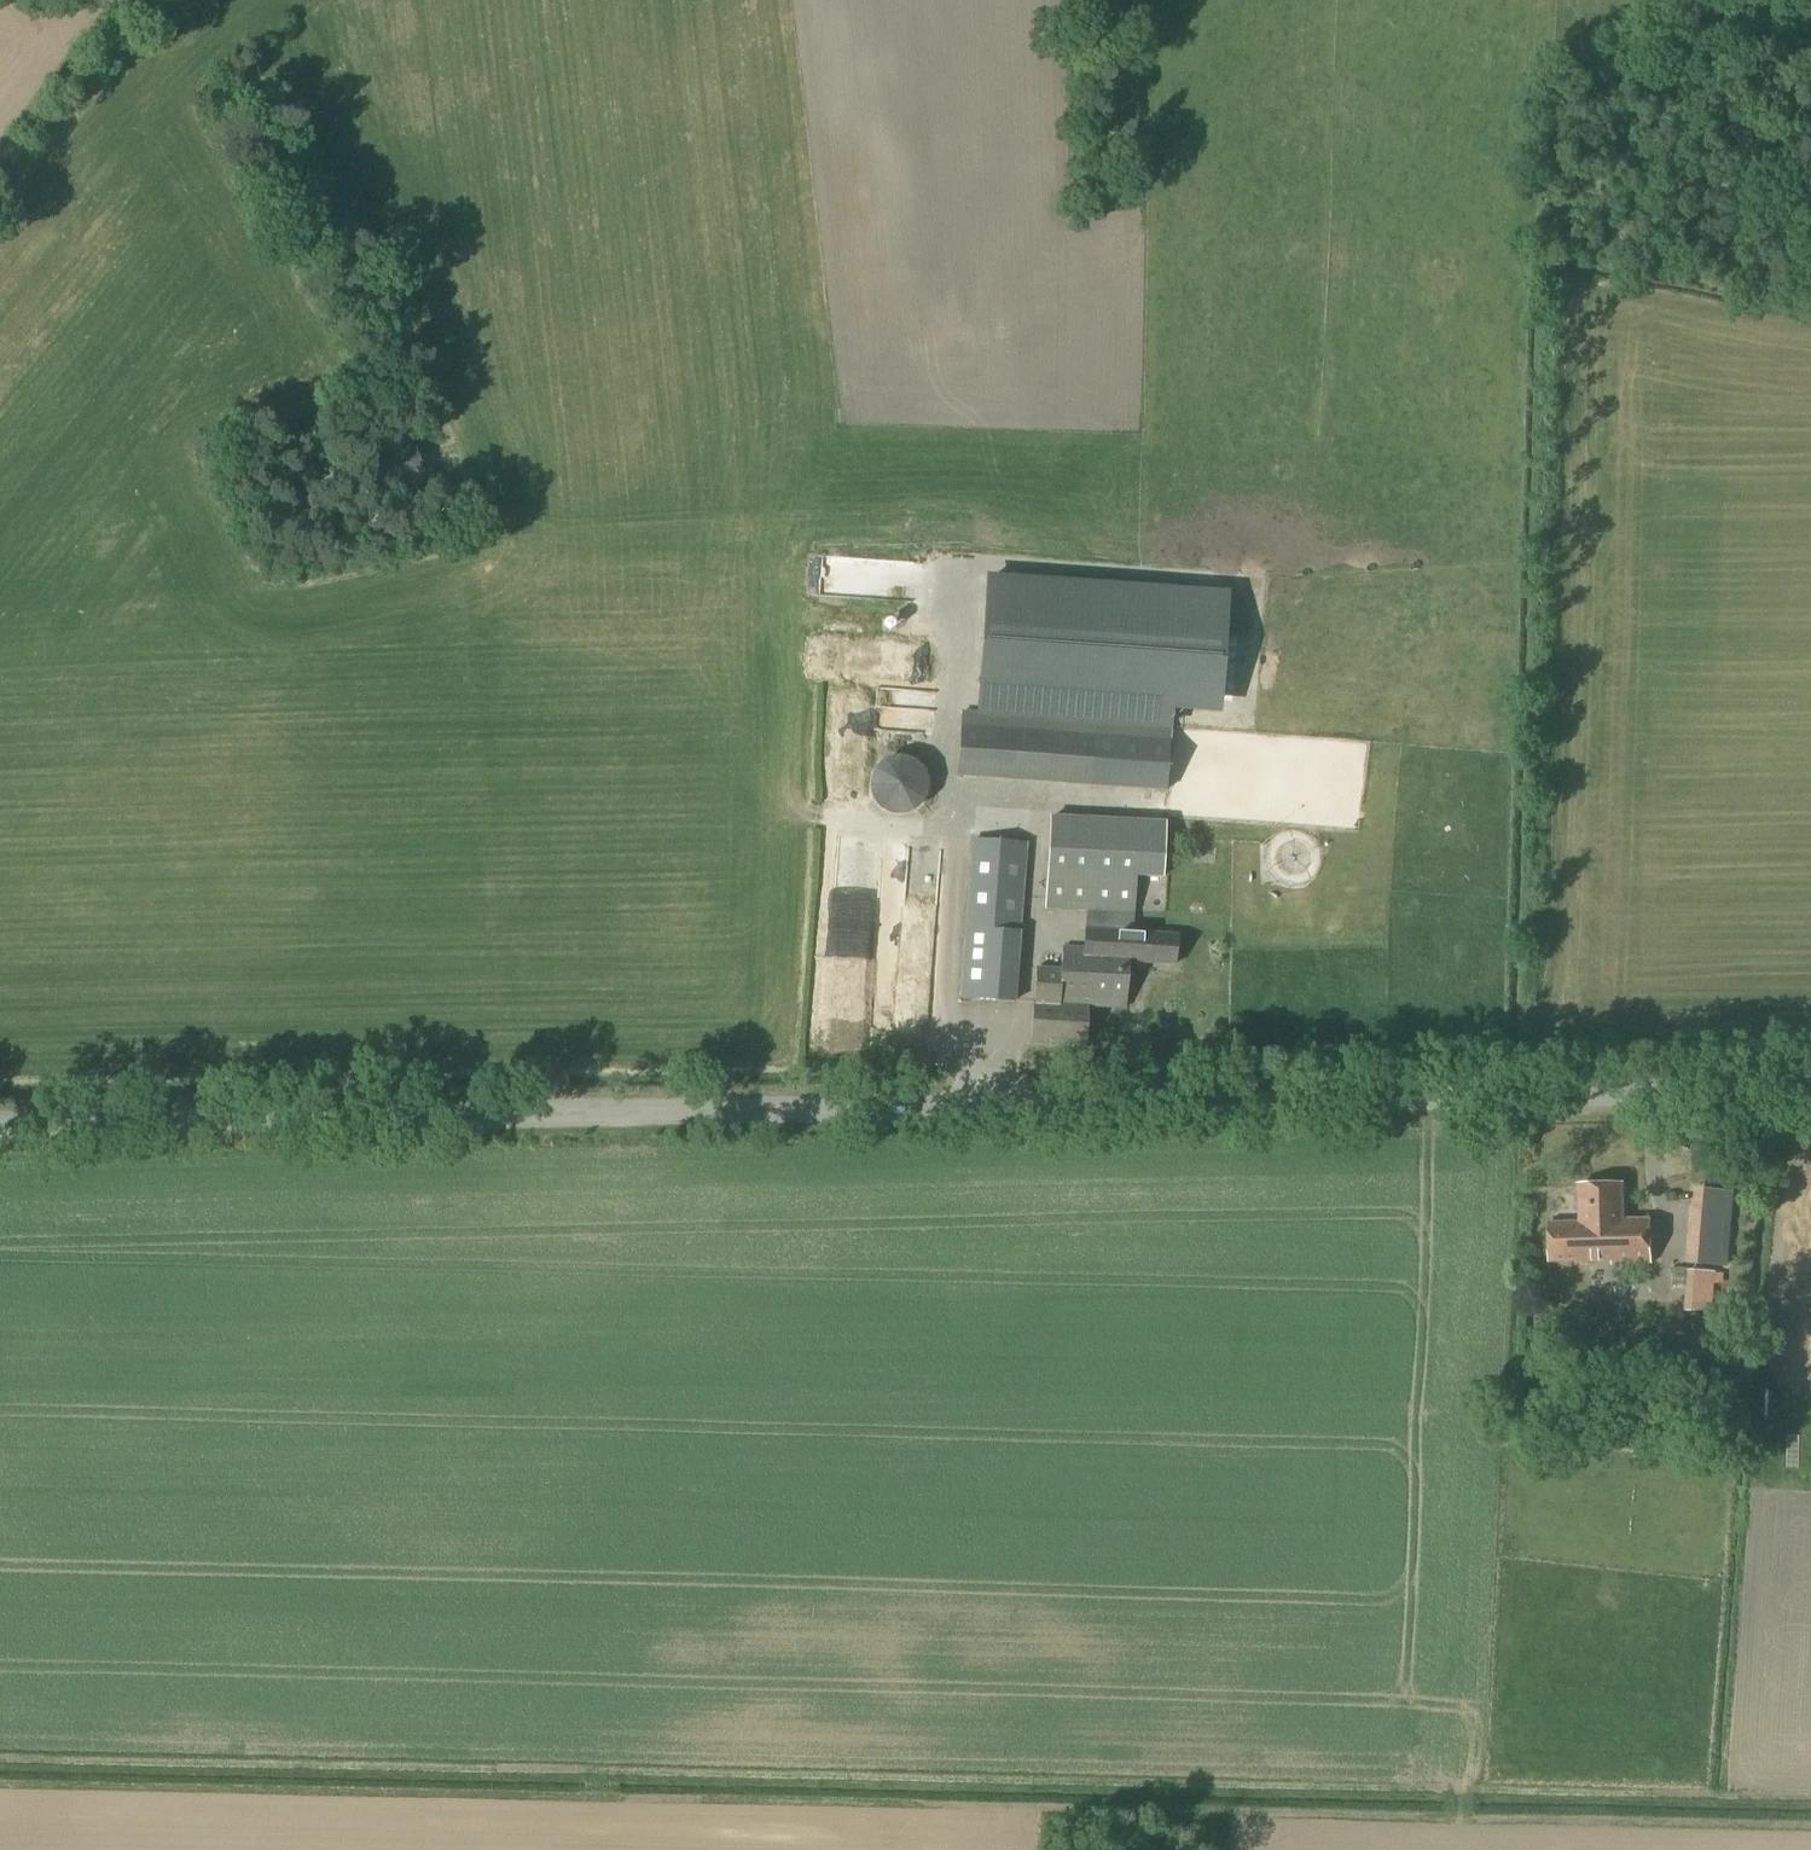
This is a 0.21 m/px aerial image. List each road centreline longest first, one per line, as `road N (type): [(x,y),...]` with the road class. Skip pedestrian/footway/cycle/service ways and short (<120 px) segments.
road 1 (unclassified): [(1810,1100),(0,1125)]

